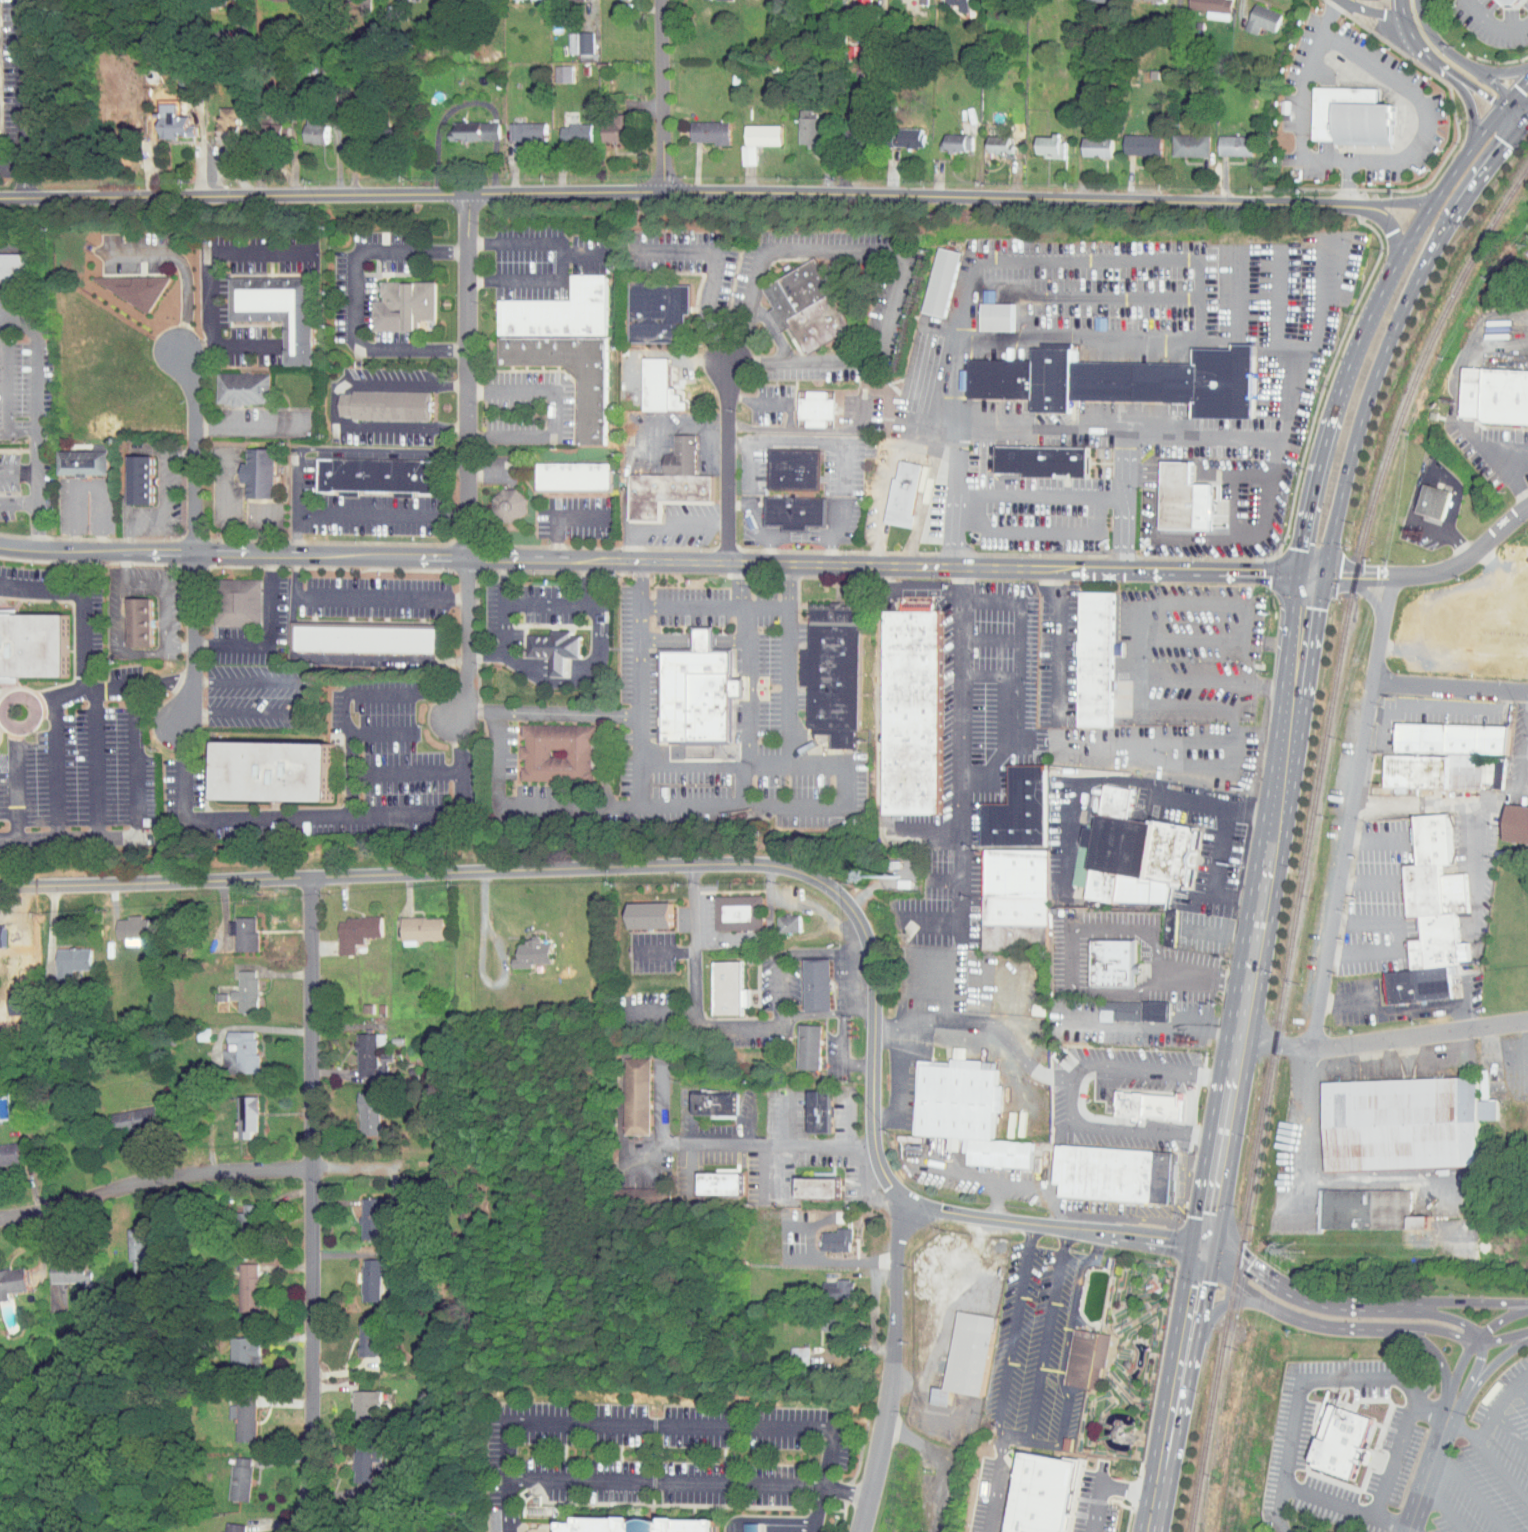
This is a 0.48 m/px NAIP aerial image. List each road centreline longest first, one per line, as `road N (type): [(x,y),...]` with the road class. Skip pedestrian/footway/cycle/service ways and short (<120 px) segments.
road 1 (tertiary): [(0,547),(1308,579)]
road 2 (residential): [(901,1197),(884,1178),(873,1143),(872,950),(858,912),(821,878),(731,862),(0,883)]
road 3 (residential): [(1370,207),(668,192)]
road 4 (primary): [(1208,1247),(1308,579)]
road 5 (residential): [(308,875),(310,1373),(299,1531)]
road 6 (residential): [(1295,1218),(1312,1046),(1392,577)]
road 7 (primary): [(1527,82),(1434,199),(1346,371),(1303,532),(1308,579)]
road 8 (residential): [(469,193),(469,428),(459,455),(467,694),(452,719)]
road 9 (primary): [(1308,579),(1328,548),(1376,375),(1422,278),(1479,180),(1527,118)]
road 10 (residential): [(469,193),(0,198)]
road 11 (residential): [(394,1169),(187,1172),(0,1215)]
road 12 (residential): [(901,1197),(890,1366),(860,1531)]
road 13 (residential): [(1527,1304),(1323,1303),(1208,1247)]
road 14 (residential): [(1208,1247),(901,1197)]
road 15 (residential): [(1208,1247),(1242,1293),(1305,1321),(1434,1329),(1477,1340)]
road 16 (residential): [(873,1143),(665,1143),(665,1055)]
road 17 (primary): [(1151,1531),(1208,1247)]
road 18 (residential): [(1527,1019),(1312,1046),(1245,1035)]
road 19 (residential): [(1308,579),(1445,573),(1527,511)]
road 20 (residential): [(179,349),(193,389),(195,553)]
road 21 (residential): [(727,560),(724,359)]
road 22 (residential): [(668,192),(469,193)]
road 23 (residential): [(664,0),(668,192)]
road 24 (residential): [(195,553),(190,688),(174,724)]
road 25 (primary): [(1404,23),(1418,51),(1525,121)]
road 26 (residential): [(1527,689),(1371,680)]
road 27 (primary): [(1527,69),(1500,72),(1463,62),(1438,44),(1419,0)]

